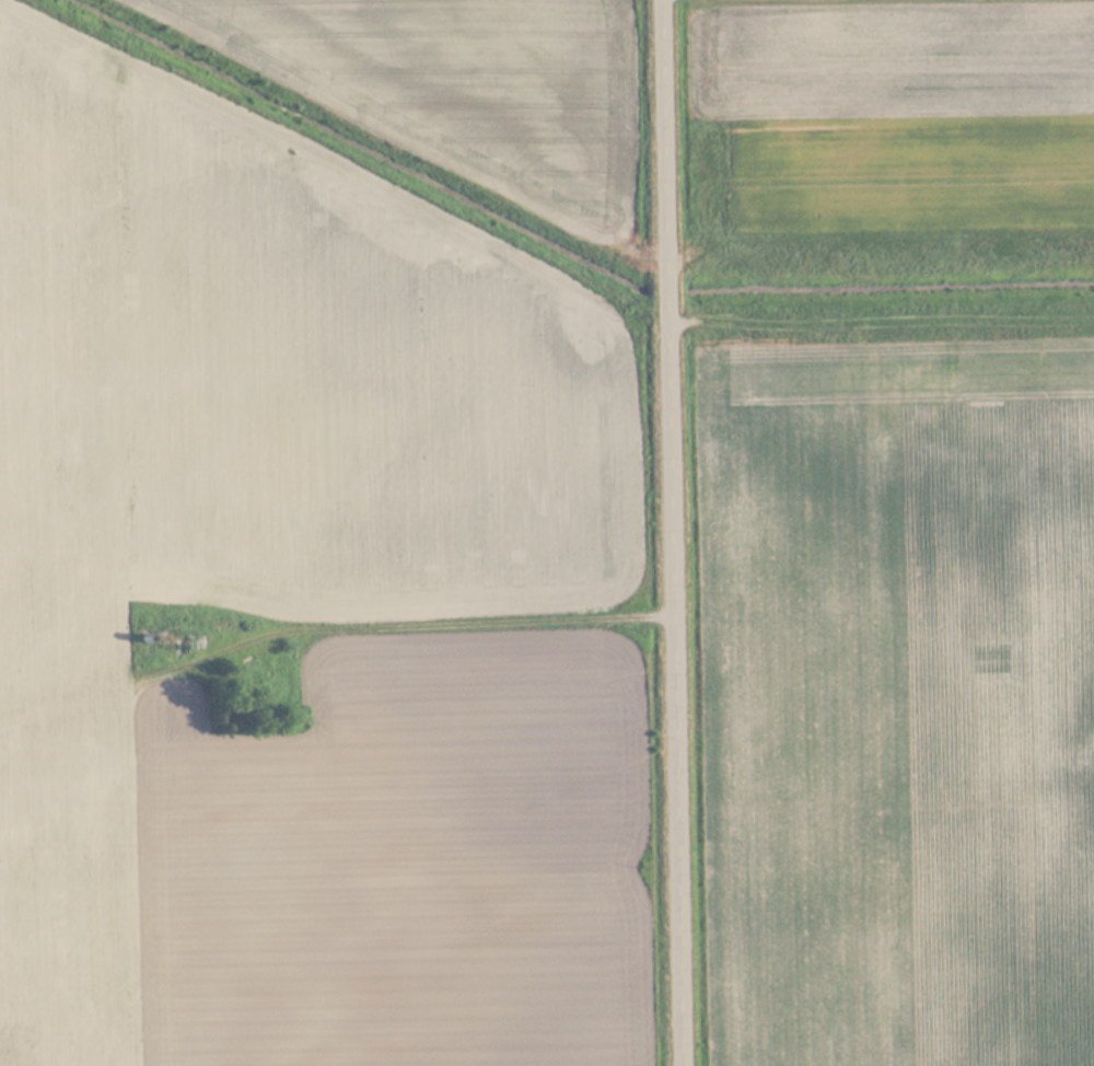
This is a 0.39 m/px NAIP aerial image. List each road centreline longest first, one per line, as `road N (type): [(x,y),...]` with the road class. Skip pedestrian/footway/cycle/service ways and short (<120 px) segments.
road 1 (residential): [(682,1065),(660,0)]

